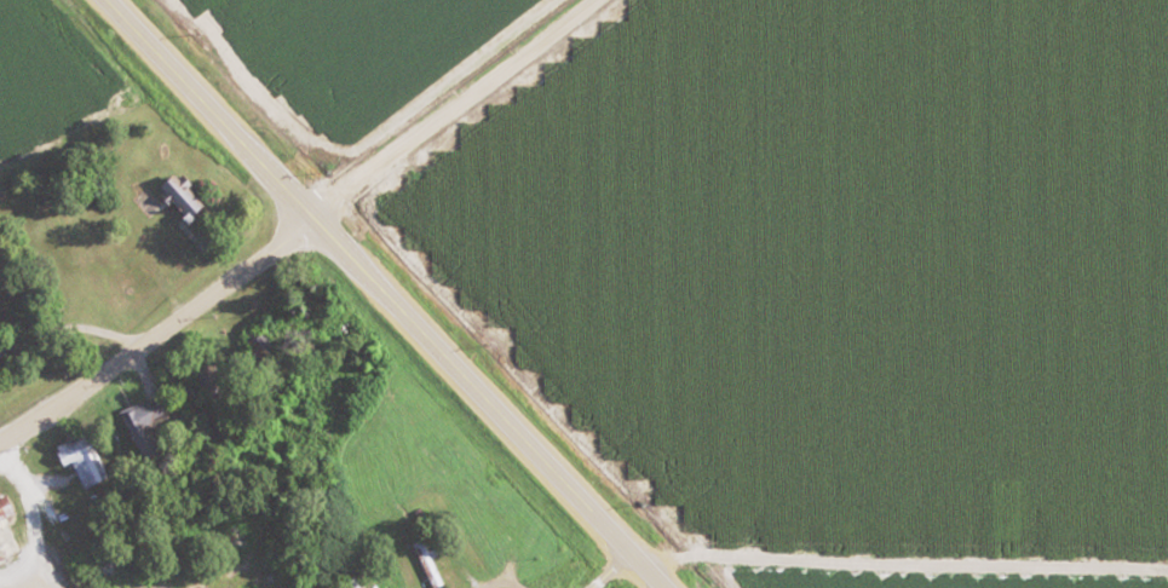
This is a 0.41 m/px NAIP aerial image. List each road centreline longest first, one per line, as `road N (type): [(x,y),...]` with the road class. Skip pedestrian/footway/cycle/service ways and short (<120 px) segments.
road 1 (trunk): [(101,0),(662,587)]
road 2 (track): [(580,587),(637,560),(744,554),(1167,559)]
road 3 (residential): [(0,434),(108,367),(304,213)]
road 4 (residential): [(582,0),(304,213)]
road 5 (track): [(0,434),(57,587)]
road 6 (residential): [(128,351),(102,334),(62,329),(0,348)]

